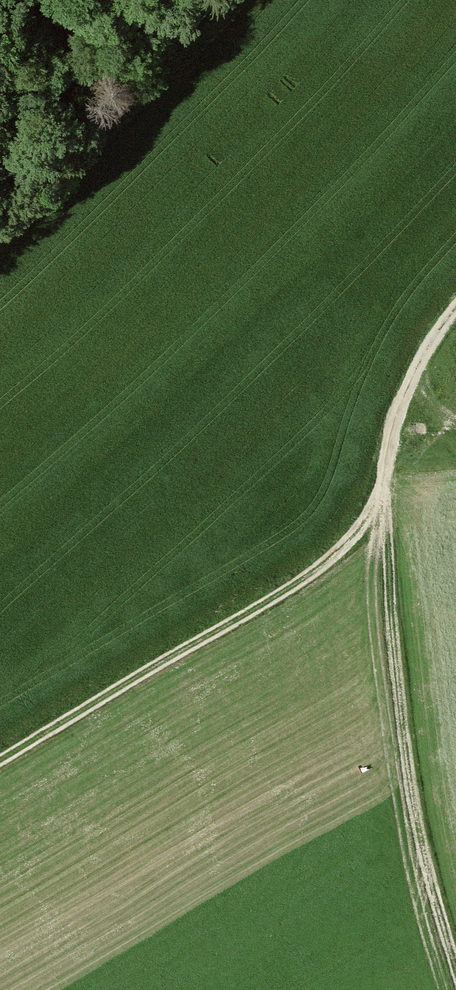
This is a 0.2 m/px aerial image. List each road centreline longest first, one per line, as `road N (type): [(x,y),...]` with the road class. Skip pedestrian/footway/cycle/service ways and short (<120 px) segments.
road 1 (track): [(455,318),(424,371),(394,488),(401,617),(455,939)]
road 2 (track): [(394,488),(369,531),(312,574),(0,750)]
road 3 (track): [(0,226),(212,0)]

